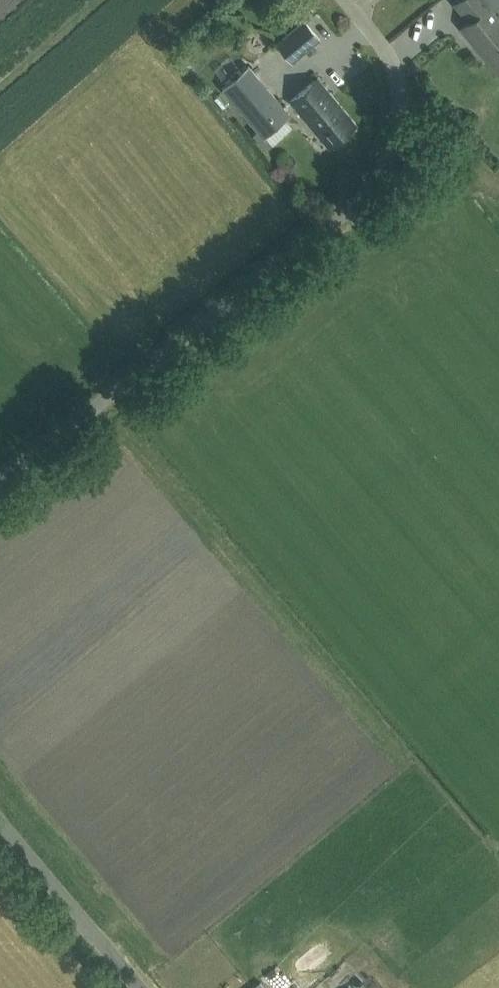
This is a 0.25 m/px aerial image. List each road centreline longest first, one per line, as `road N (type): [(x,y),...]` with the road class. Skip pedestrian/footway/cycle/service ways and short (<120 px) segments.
road 1 (unclassified): [(0,481),(369,184),(392,146),(396,89),(387,48),(346,0)]
road 2 (unclassified): [(148,987),(0,813)]

